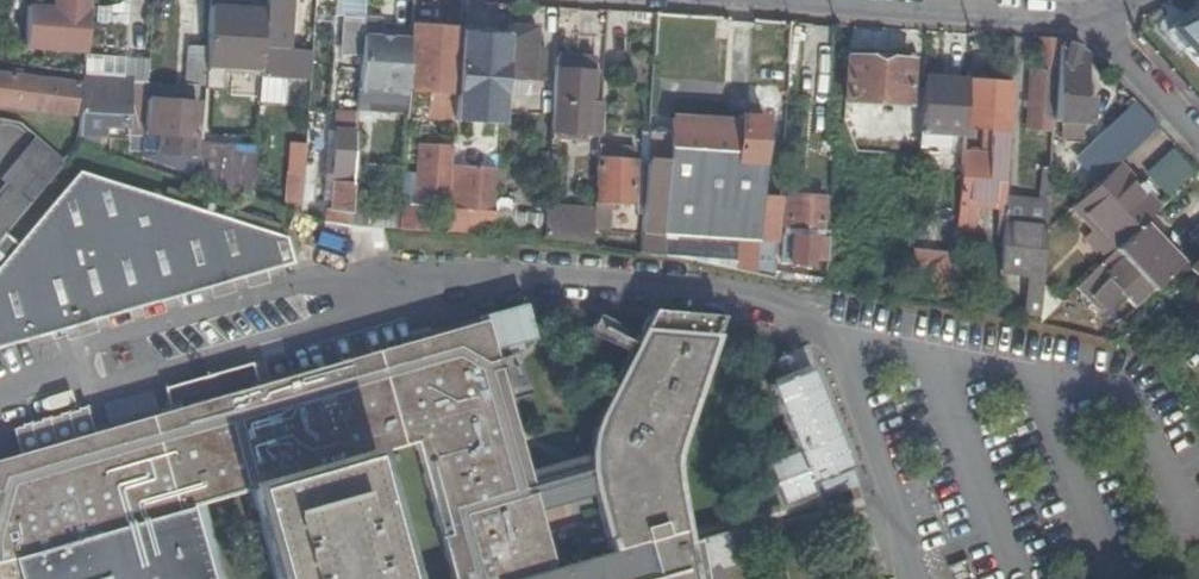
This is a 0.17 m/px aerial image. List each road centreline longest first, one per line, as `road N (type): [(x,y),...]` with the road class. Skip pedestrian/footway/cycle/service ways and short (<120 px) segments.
road 1 (tertiary): [(740,0),(1087,19)]
road 2 (tertiary): [(1198,140),(1087,19)]

